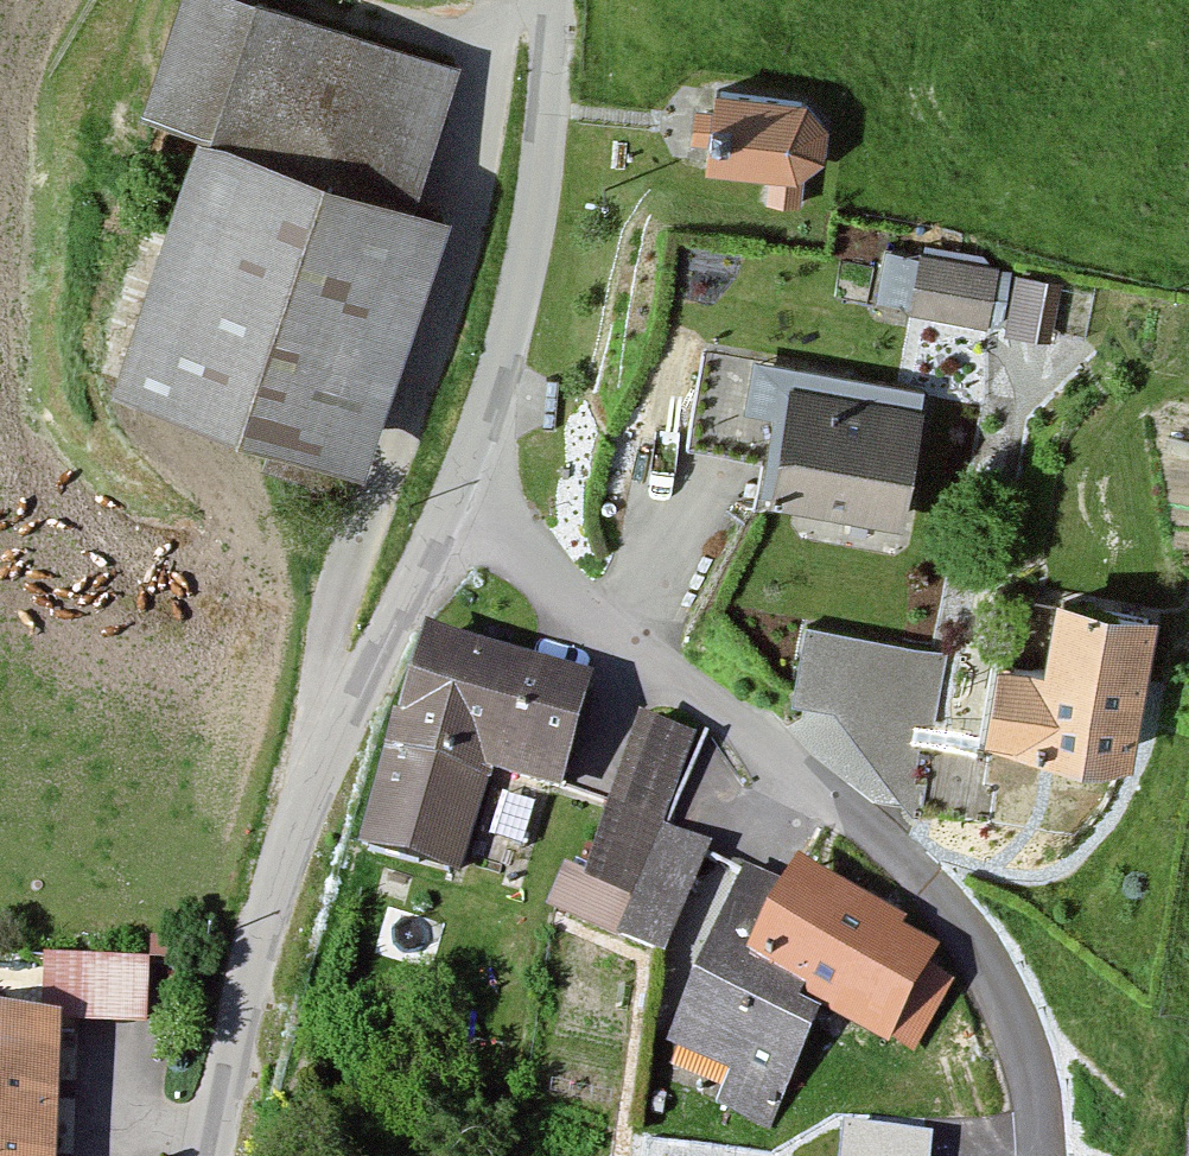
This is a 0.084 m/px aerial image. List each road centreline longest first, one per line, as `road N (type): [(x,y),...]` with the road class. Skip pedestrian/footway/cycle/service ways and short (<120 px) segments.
road 1 (residential): [(454,508),(684,695),(893,832),(980,909),(1028,1027),(1037,1155)]
road 2 (unclassified): [(454,508),(342,726),(252,979),(219,1155)]
road 3 (unclassified): [(556,0),(528,233),(454,508)]

